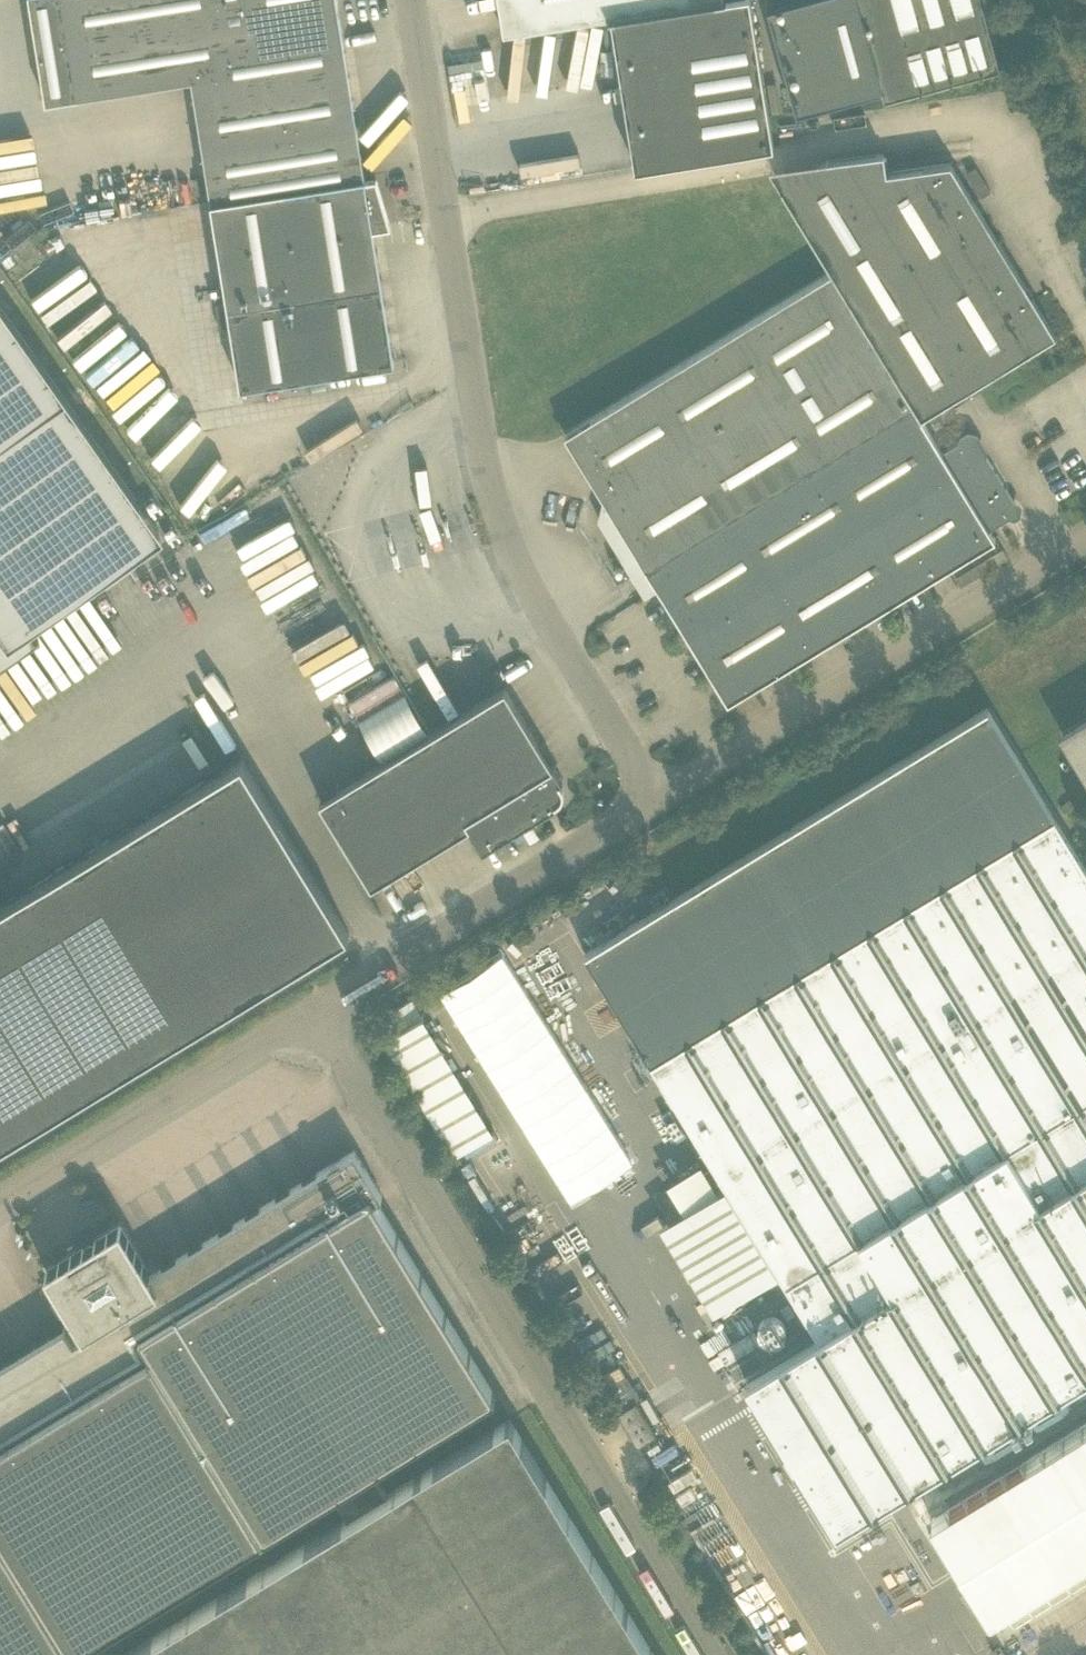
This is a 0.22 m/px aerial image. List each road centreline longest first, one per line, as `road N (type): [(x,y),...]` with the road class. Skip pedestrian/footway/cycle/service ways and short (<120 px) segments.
road 1 (unclassified): [(658,800),(527,588),(489,489),(411,0)]
road 2 (unclassified): [(710,1654),(315,1010)]
road 3 (unclassified): [(658,800),(1085,538)]
road 4 (unclassified): [(315,1010),(658,800)]
road 5 (unclassified): [(0,1201),(315,1010)]

